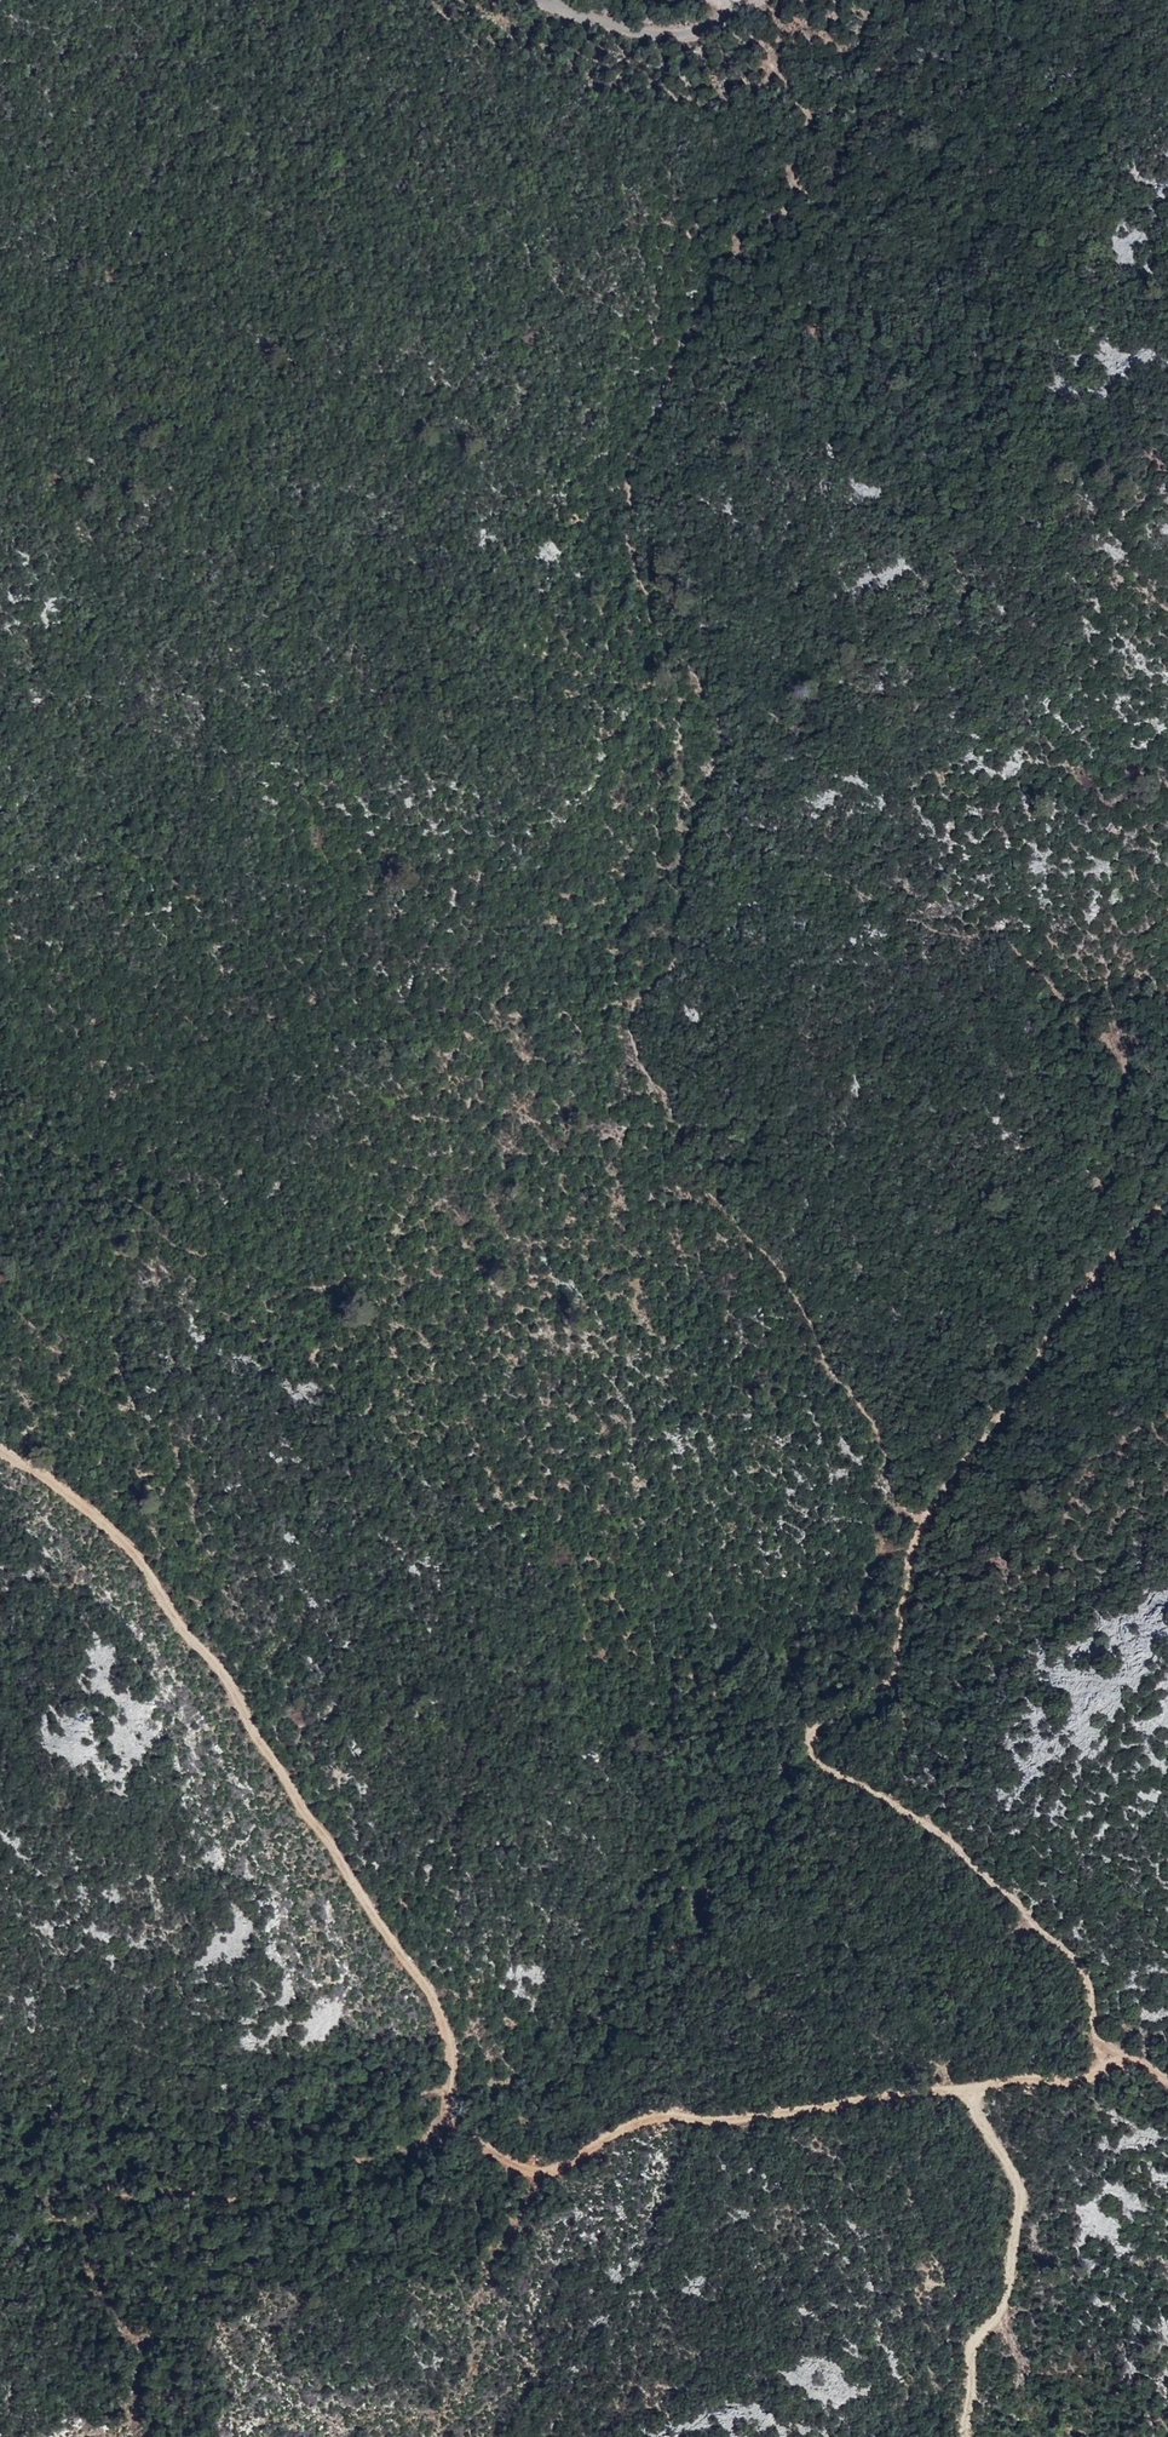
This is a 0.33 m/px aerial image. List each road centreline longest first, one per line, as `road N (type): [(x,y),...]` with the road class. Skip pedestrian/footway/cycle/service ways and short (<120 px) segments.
road 1 (track): [(0,1445),(126,1539),(179,1624),(223,1670),(294,1795),(428,1988),(451,2050),(442,2123),(530,2173),(626,2125),(663,2116),(762,2119),(976,2091)]
road 2 (track): [(1113,2051),(1089,1974),(830,1753),(836,1730),(904,1667),(921,1522),(1068,1315),(1167,1197)]
road 3 (track): [(967,2436),(972,2344),(1005,2305),(1021,2189),(980,2117),(976,2091)]
road 4 (unclassified): [(543,0),(625,27),(693,31),(749,0)]
road 5 (track): [(976,2091),(1092,2074),(1113,2051)]

